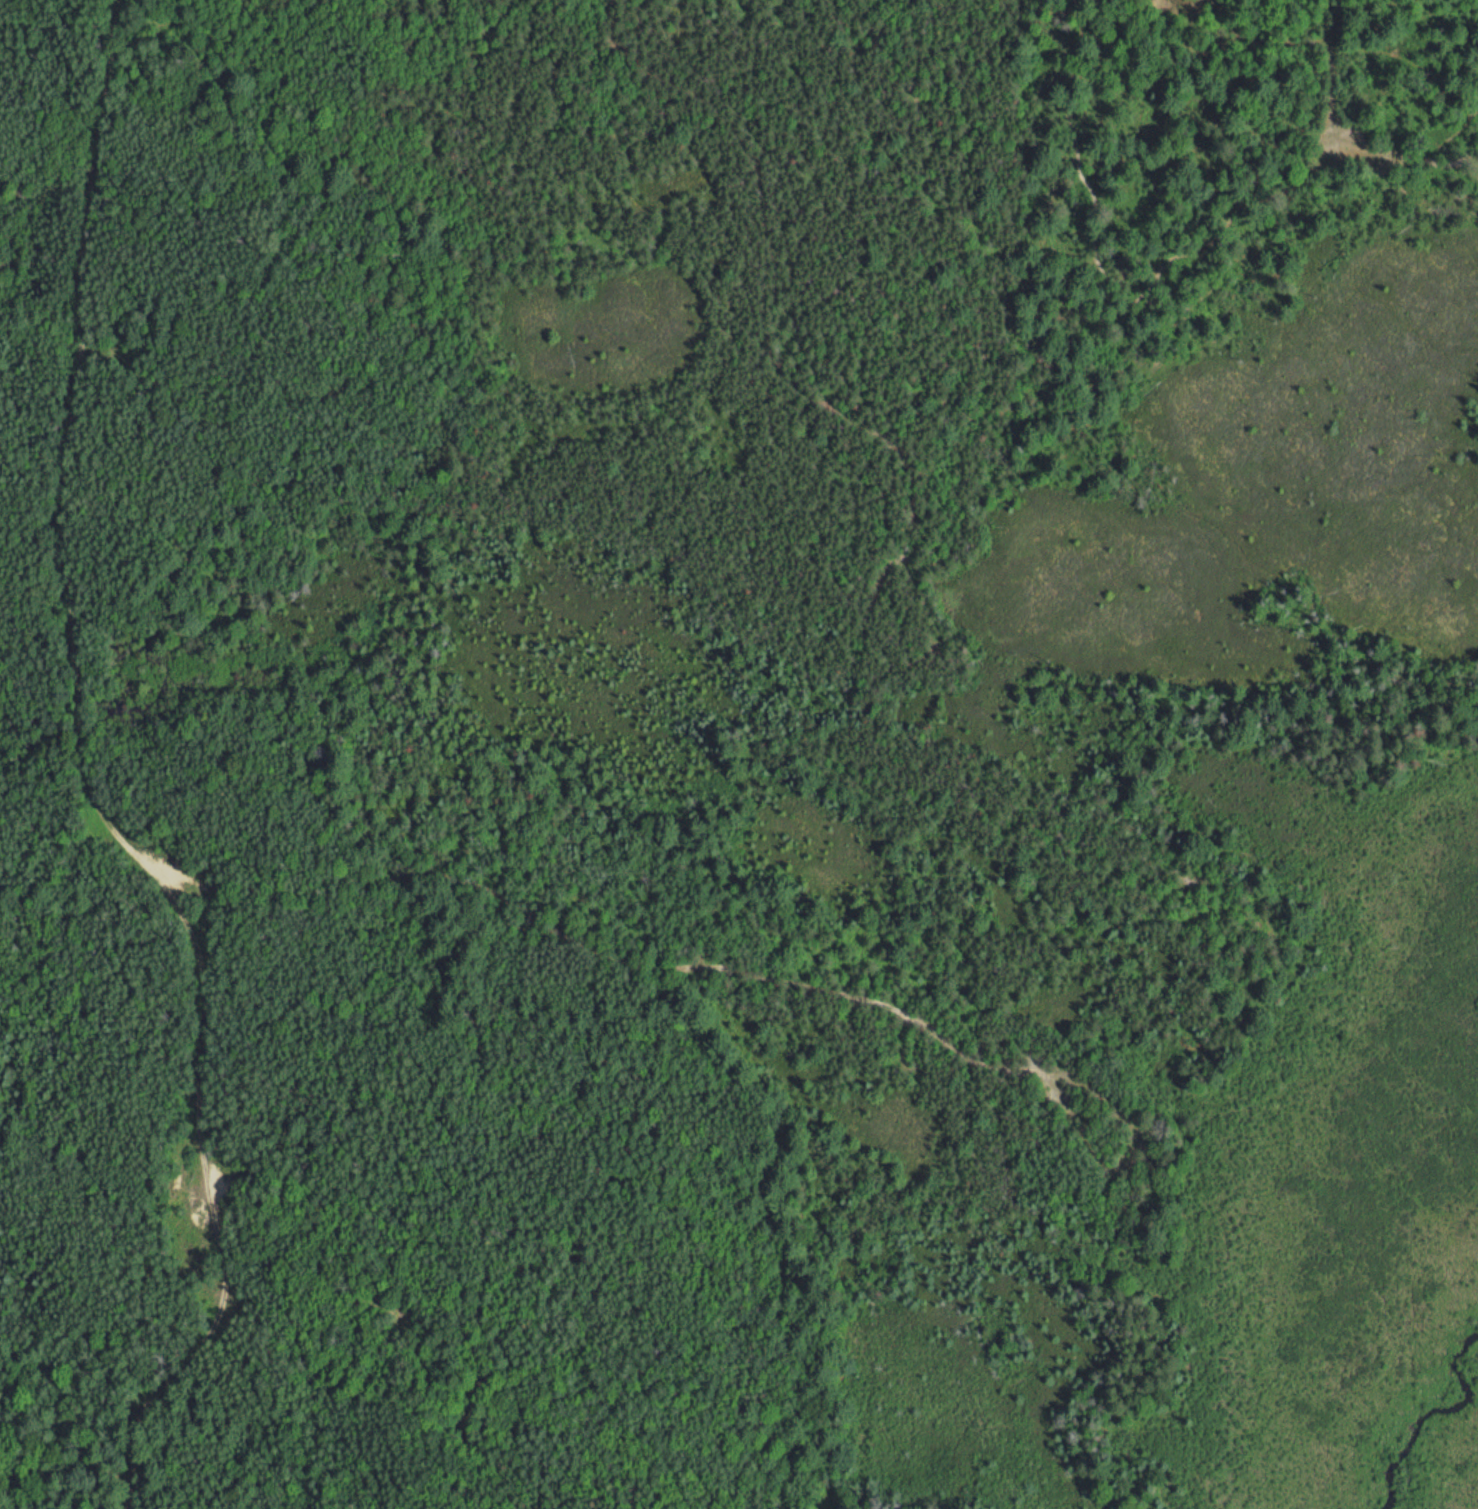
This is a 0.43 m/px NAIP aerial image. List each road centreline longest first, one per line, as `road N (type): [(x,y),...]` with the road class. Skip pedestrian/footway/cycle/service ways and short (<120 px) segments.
road 1 (track): [(127,1508),(141,1406),(203,1344),(220,1306),(222,1259),(200,1100),(199,951),(82,775),(64,568),(79,244),(121,0)]

